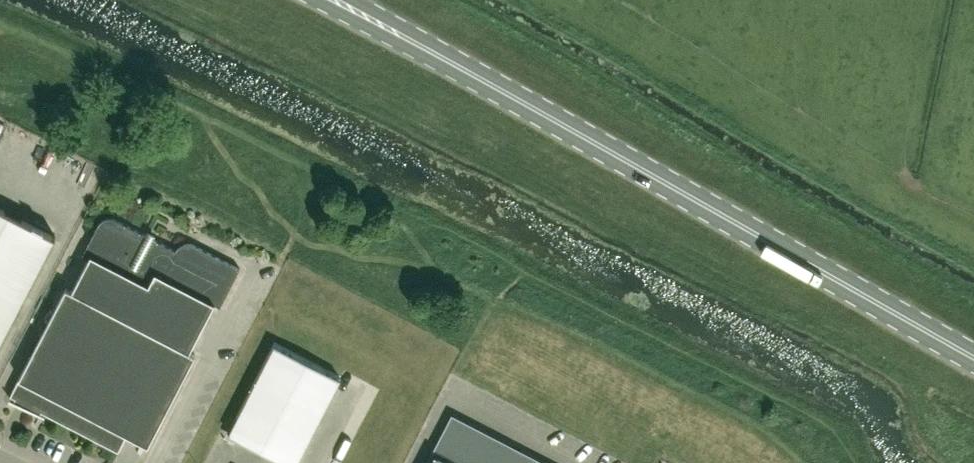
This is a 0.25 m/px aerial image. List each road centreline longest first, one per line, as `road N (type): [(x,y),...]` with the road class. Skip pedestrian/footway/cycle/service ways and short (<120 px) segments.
road 1 (primary): [(973,357),(418,42)]

